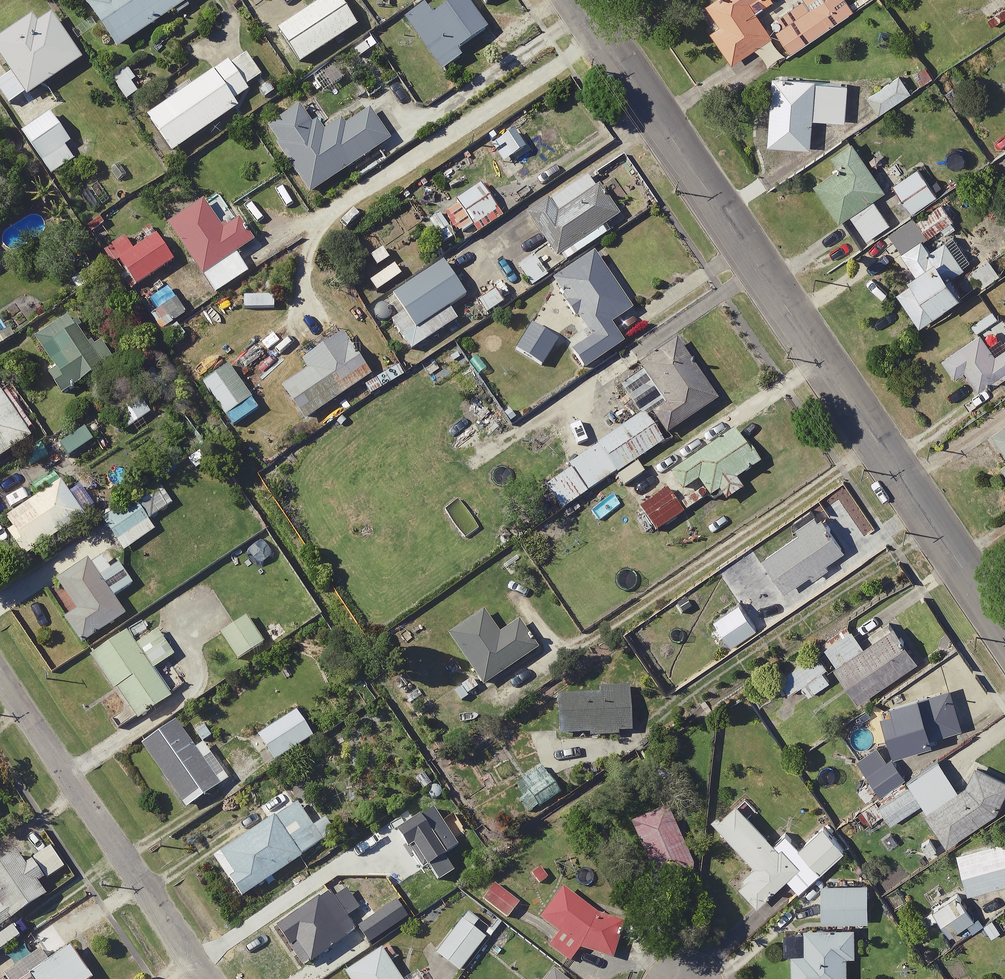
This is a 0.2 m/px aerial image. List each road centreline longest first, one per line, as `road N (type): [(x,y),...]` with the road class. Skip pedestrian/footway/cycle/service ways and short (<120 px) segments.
road 1 (residential): [(578,0),(1004,630)]
road 2 (residential): [(0,676),(206,978)]

